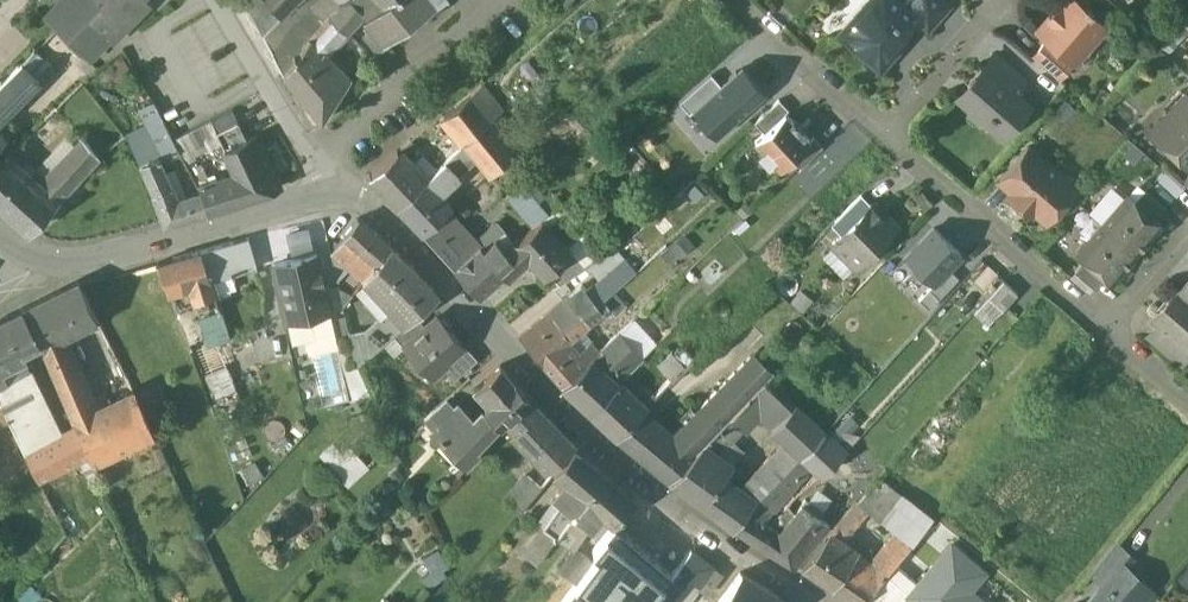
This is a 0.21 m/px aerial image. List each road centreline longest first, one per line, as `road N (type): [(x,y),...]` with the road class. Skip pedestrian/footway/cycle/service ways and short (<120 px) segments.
road 1 (residential): [(822,601),(665,502),(538,389),(365,201),(327,192)]
road 2 (residential): [(327,192),(103,259),(41,260),(0,236)]
road 3 (residential): [(1111,334),(894,147)]
road 4 (residential): [(327,192),(351,131),(496,0)]
road 5 (residential): [(327,192),(215,0)]
road 6 (residential): [(894,147),(734,0)]
road 7 (residential): [(1007,0),(894,147)]
road 8 (residential): [(1187,240),(1111,334)]

